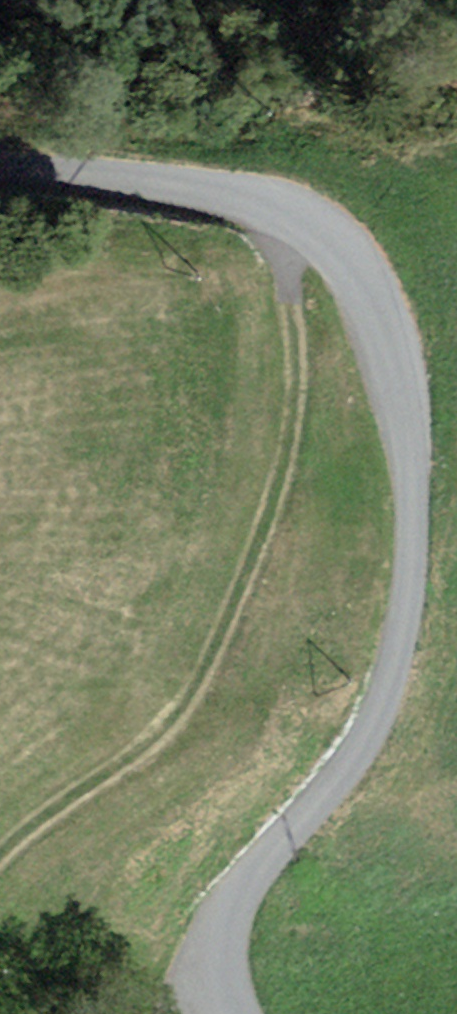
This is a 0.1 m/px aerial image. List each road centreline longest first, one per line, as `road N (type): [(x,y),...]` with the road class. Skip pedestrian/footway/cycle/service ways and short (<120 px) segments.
road 1 (unclassified): [(229,1013),(215,941),(241,892),(386,702),(408,591),(416,494),(404,399),(356,267),(302,213),(178,183),(0,163)]
road 2 (track): [(302,213),(289,295),(295,367),(286,461),(262,545),(192,704),(146,750),(0,856)]

